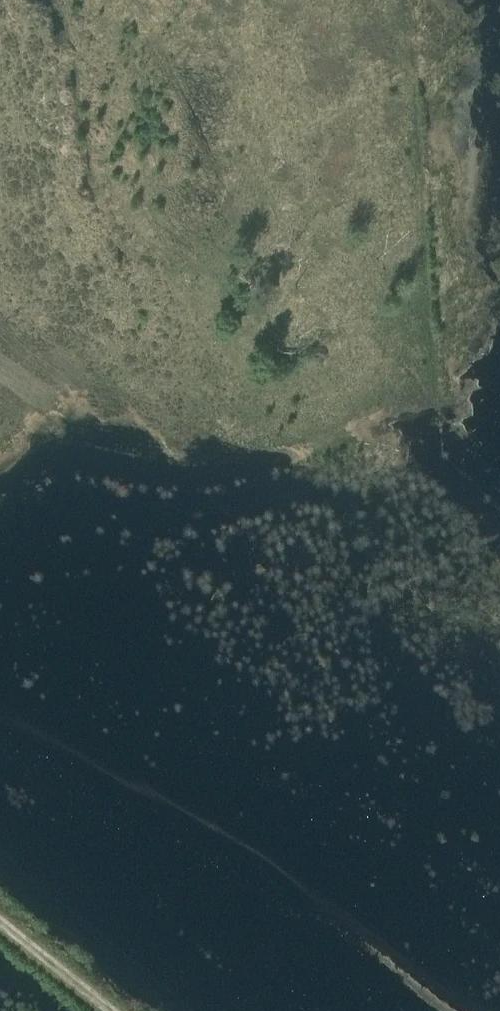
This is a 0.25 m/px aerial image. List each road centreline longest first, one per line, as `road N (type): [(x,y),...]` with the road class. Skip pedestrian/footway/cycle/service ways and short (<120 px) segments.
road 1 (track): [(0,921),(109,1010)]

